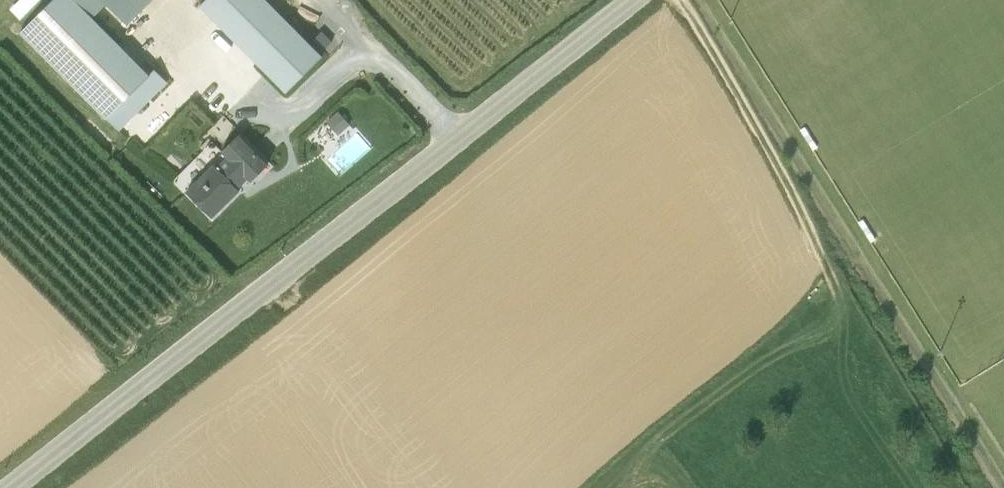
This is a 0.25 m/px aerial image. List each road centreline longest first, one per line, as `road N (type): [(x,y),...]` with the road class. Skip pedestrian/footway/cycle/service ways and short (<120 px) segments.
road 1 (tertiary): [(13,487),(632,0)]
road 2 (track): [(682,0),(747,106),(828,269)]

